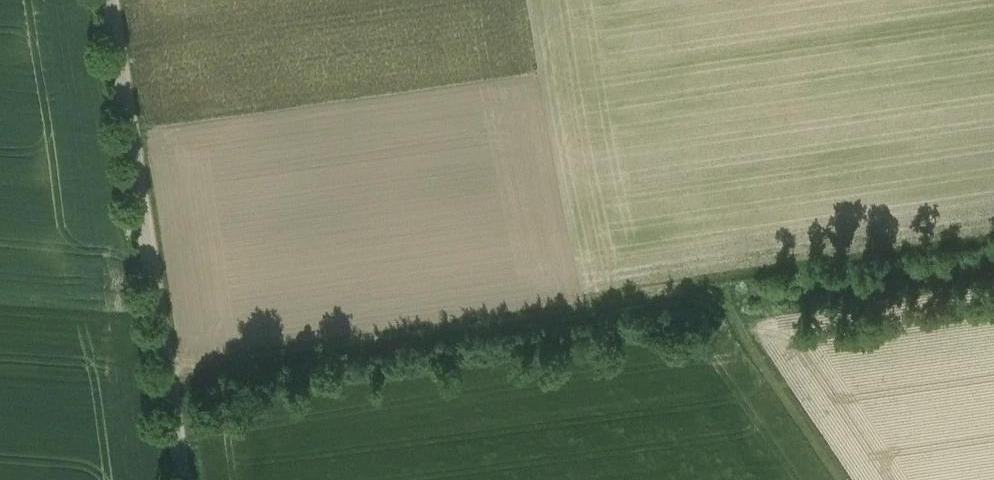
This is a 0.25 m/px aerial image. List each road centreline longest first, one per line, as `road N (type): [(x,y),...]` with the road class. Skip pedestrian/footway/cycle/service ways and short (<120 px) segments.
road 1 (track): [(166,375),(723,290)]
road 2 (unclassified): [(110,0),(182,479)]
road 3 (track): [(849,479),(717,282)]

